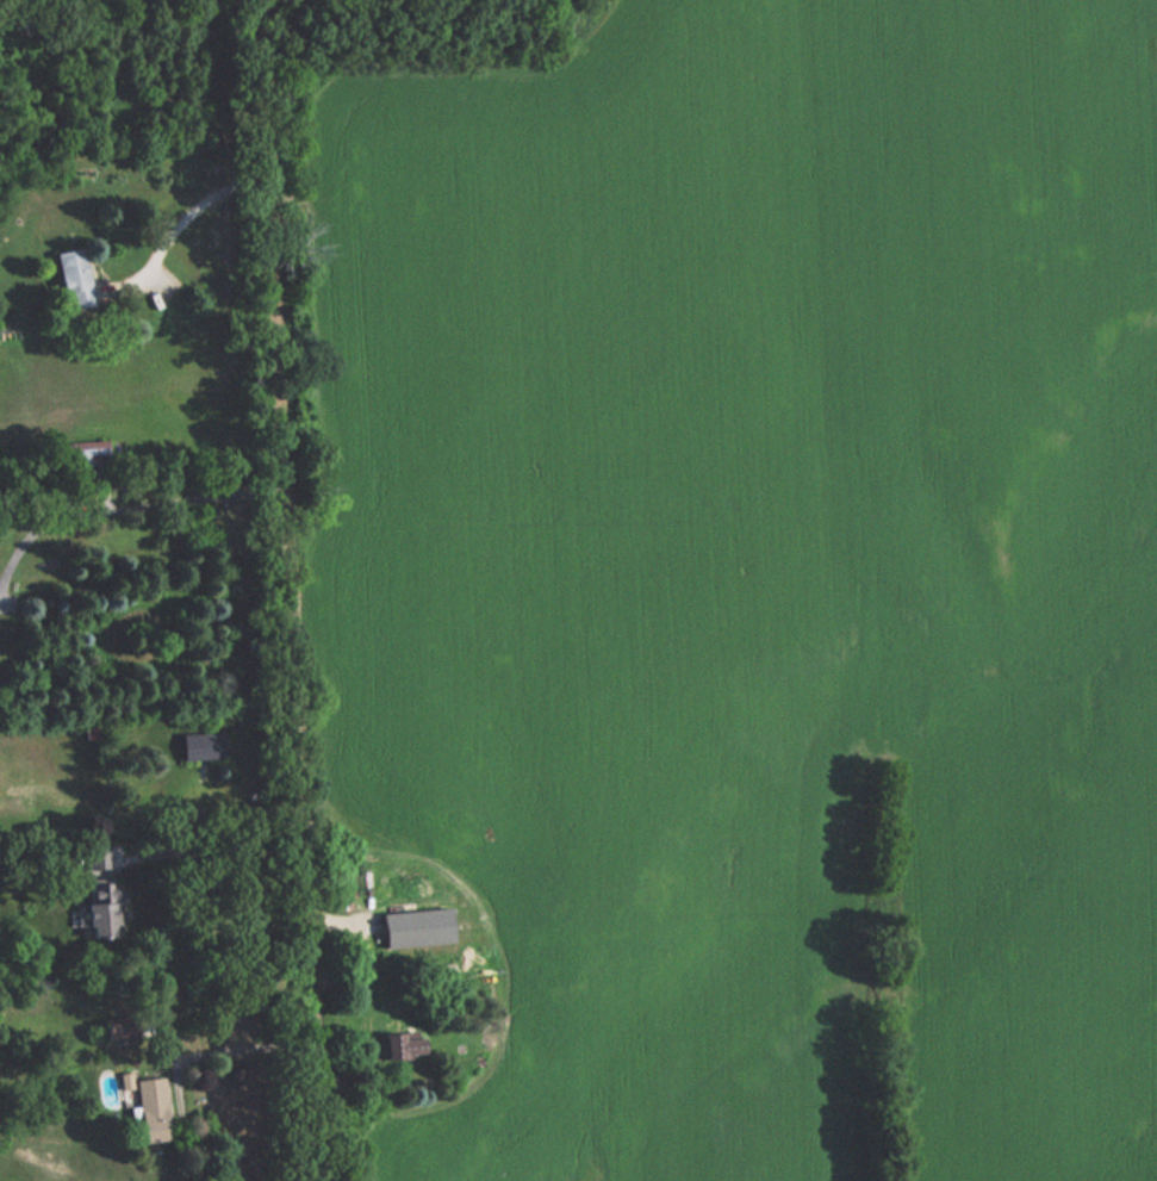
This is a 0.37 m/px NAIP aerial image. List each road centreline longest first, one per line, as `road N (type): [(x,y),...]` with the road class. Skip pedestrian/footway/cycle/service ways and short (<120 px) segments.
road 1 (residential): [(313,1180),(255,0)]

